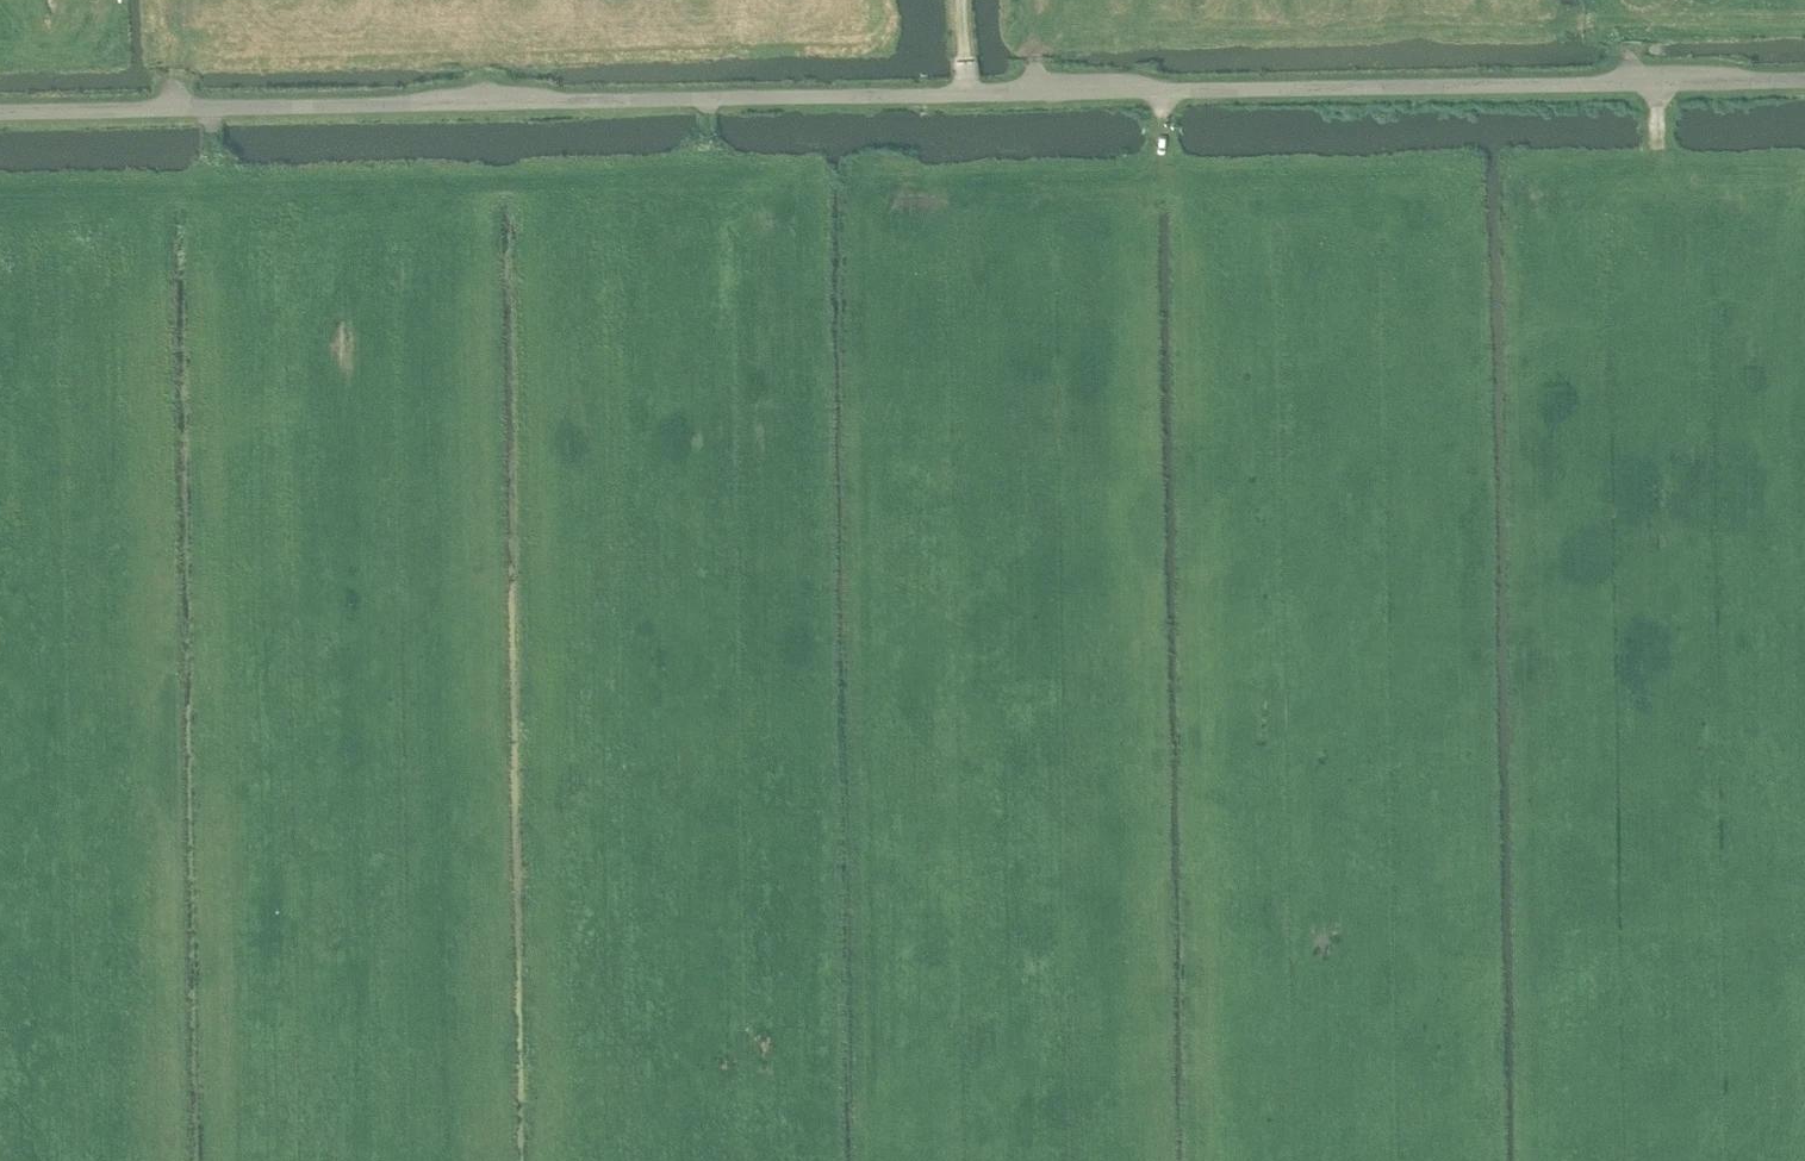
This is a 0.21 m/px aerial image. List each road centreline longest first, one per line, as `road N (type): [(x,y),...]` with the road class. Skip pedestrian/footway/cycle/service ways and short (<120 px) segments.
road 1 (unclassified): [(0,112),(1804,81)]

